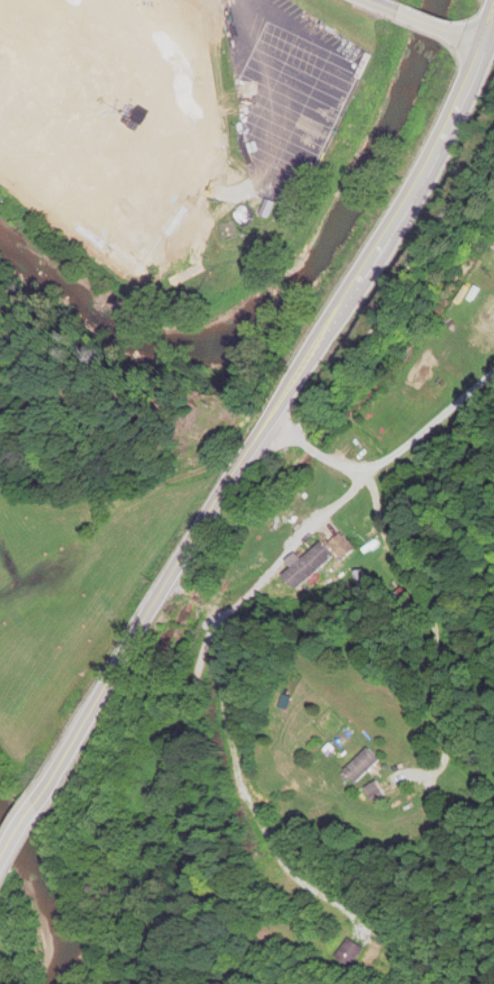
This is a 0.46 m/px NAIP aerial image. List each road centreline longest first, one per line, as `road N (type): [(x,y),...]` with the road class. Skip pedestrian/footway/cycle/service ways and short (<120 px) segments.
road 1 (secondary): [(41,793),(220,493),(426,178),(493,12)]
road 2 (residential): [(269,422),(331,462),(356,469),(389,461),(493,366)]
road 3 (residential): [(220,493),(364,695)]
road 4 (track): [(41,793),(70,869),(132,974),(129,983)]

